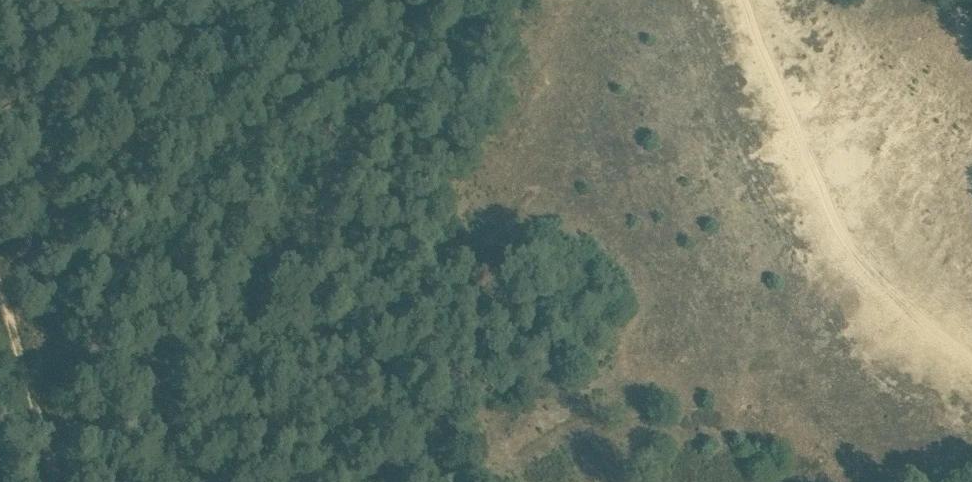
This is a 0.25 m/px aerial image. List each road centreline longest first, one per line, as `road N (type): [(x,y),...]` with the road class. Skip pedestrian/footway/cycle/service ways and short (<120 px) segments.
road 1 (track): [(755,0),(845,226),(878,271),(971,357)]
road 2 (track): [(0,274),(69,481)]

